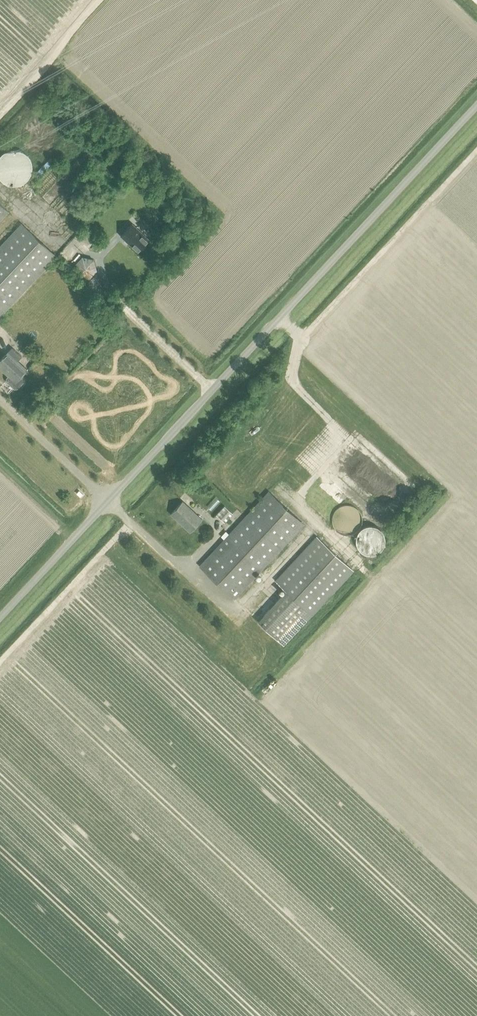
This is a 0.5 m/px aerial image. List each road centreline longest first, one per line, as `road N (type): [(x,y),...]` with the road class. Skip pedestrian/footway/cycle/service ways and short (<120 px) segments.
road 1 (unclassified): [(476,106),(0,615)]

